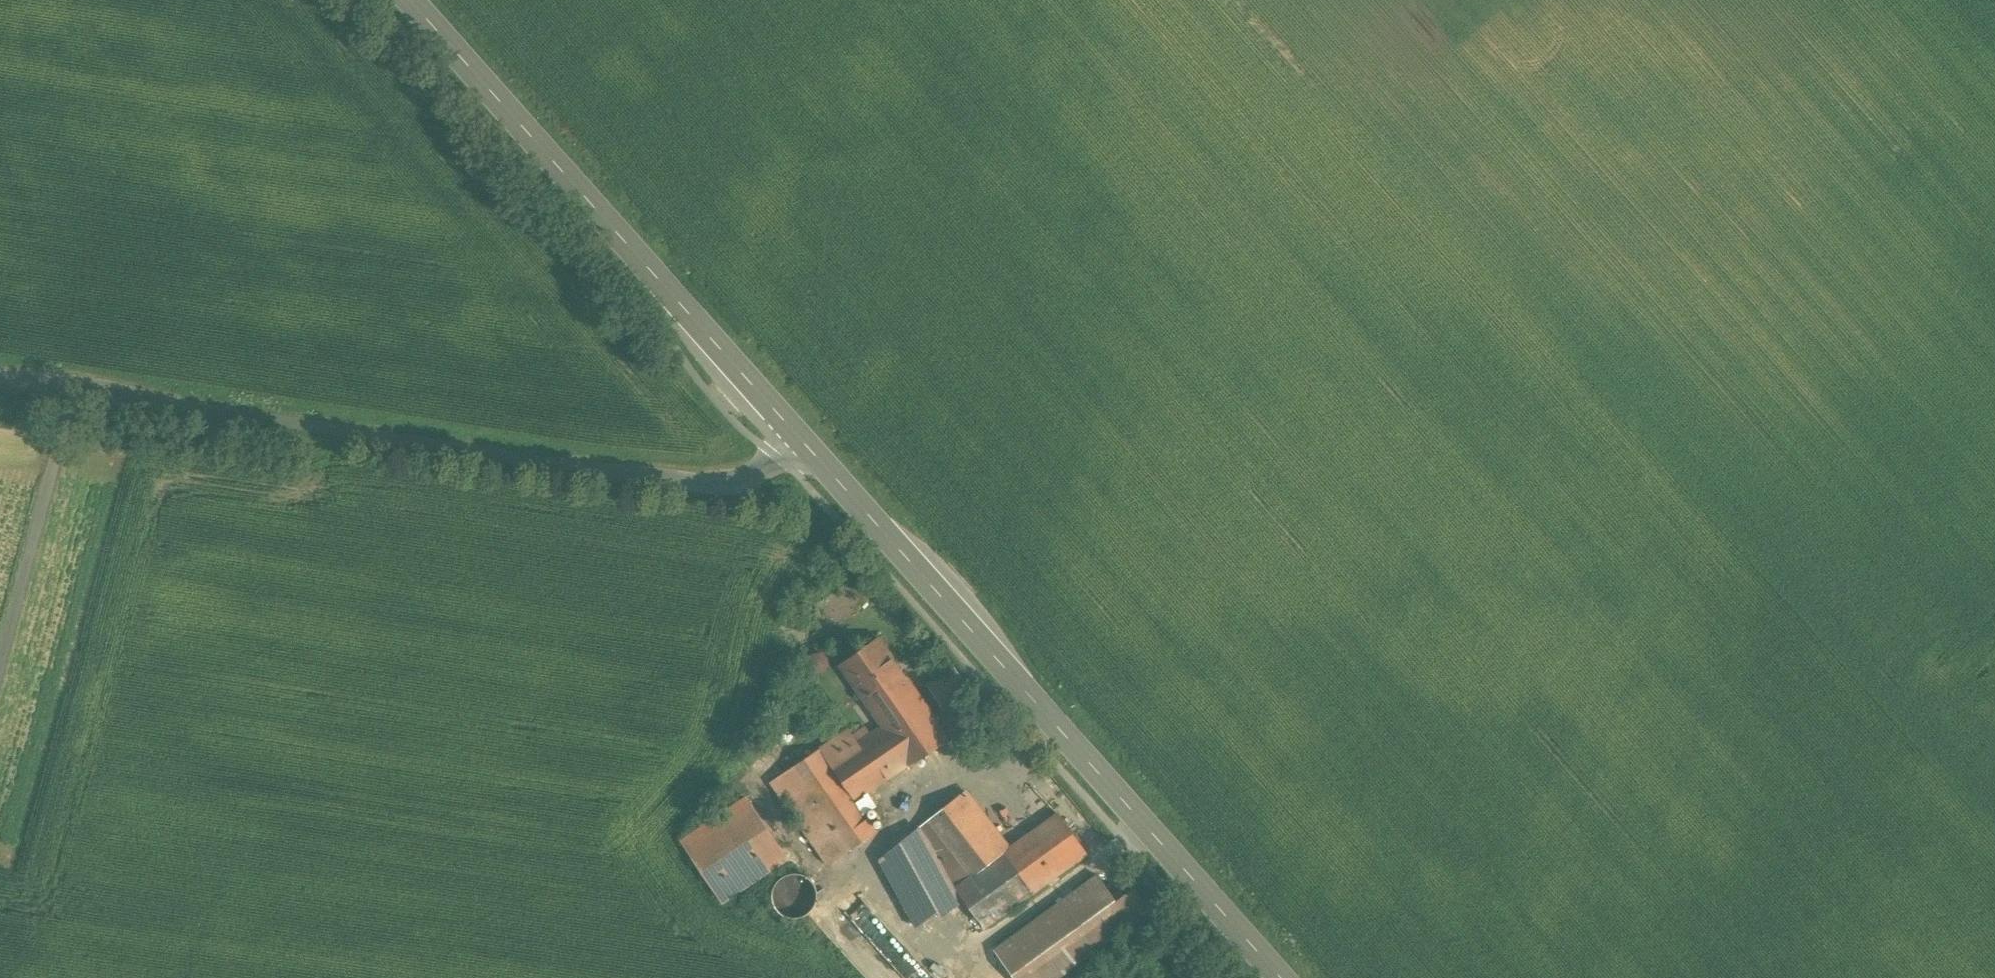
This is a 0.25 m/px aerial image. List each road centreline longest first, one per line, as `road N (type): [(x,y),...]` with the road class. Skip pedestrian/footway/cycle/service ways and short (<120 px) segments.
road 1 (unclassified): [(0,382),(706,486),(751,478),(798,439)]
road 2 (tertiary): [(798,439),(1283,977)]
road 3 (tertiary): [(409,0),(798,439)]

